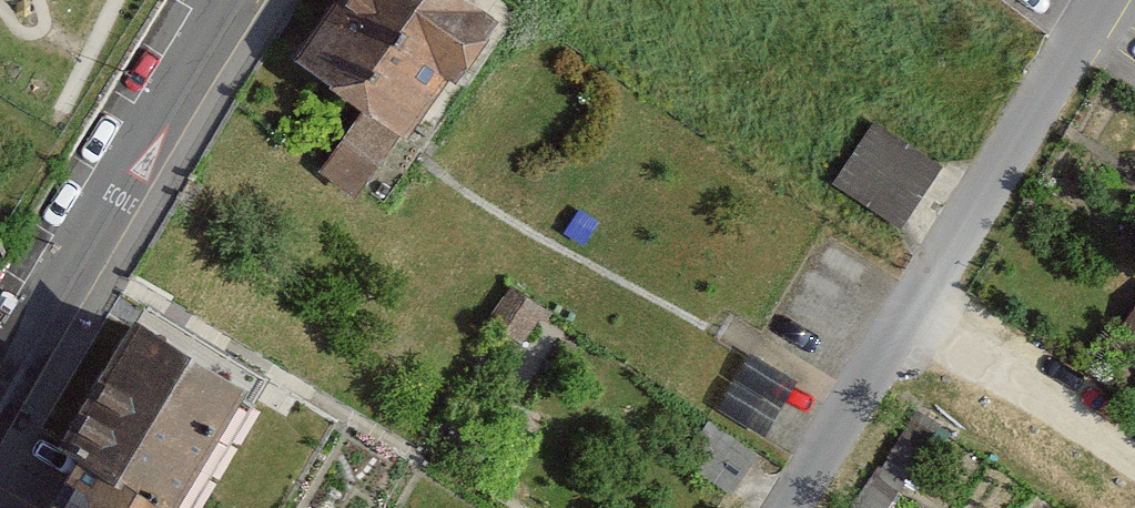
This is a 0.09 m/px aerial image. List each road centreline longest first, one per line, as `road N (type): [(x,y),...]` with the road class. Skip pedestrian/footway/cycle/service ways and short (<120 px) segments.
road 1 (residential): [(788,507),(1103,0)]
road 2 (residential): [(230,0),(0,393)]
road 3 (track): [(1134,466),(907,317)]

